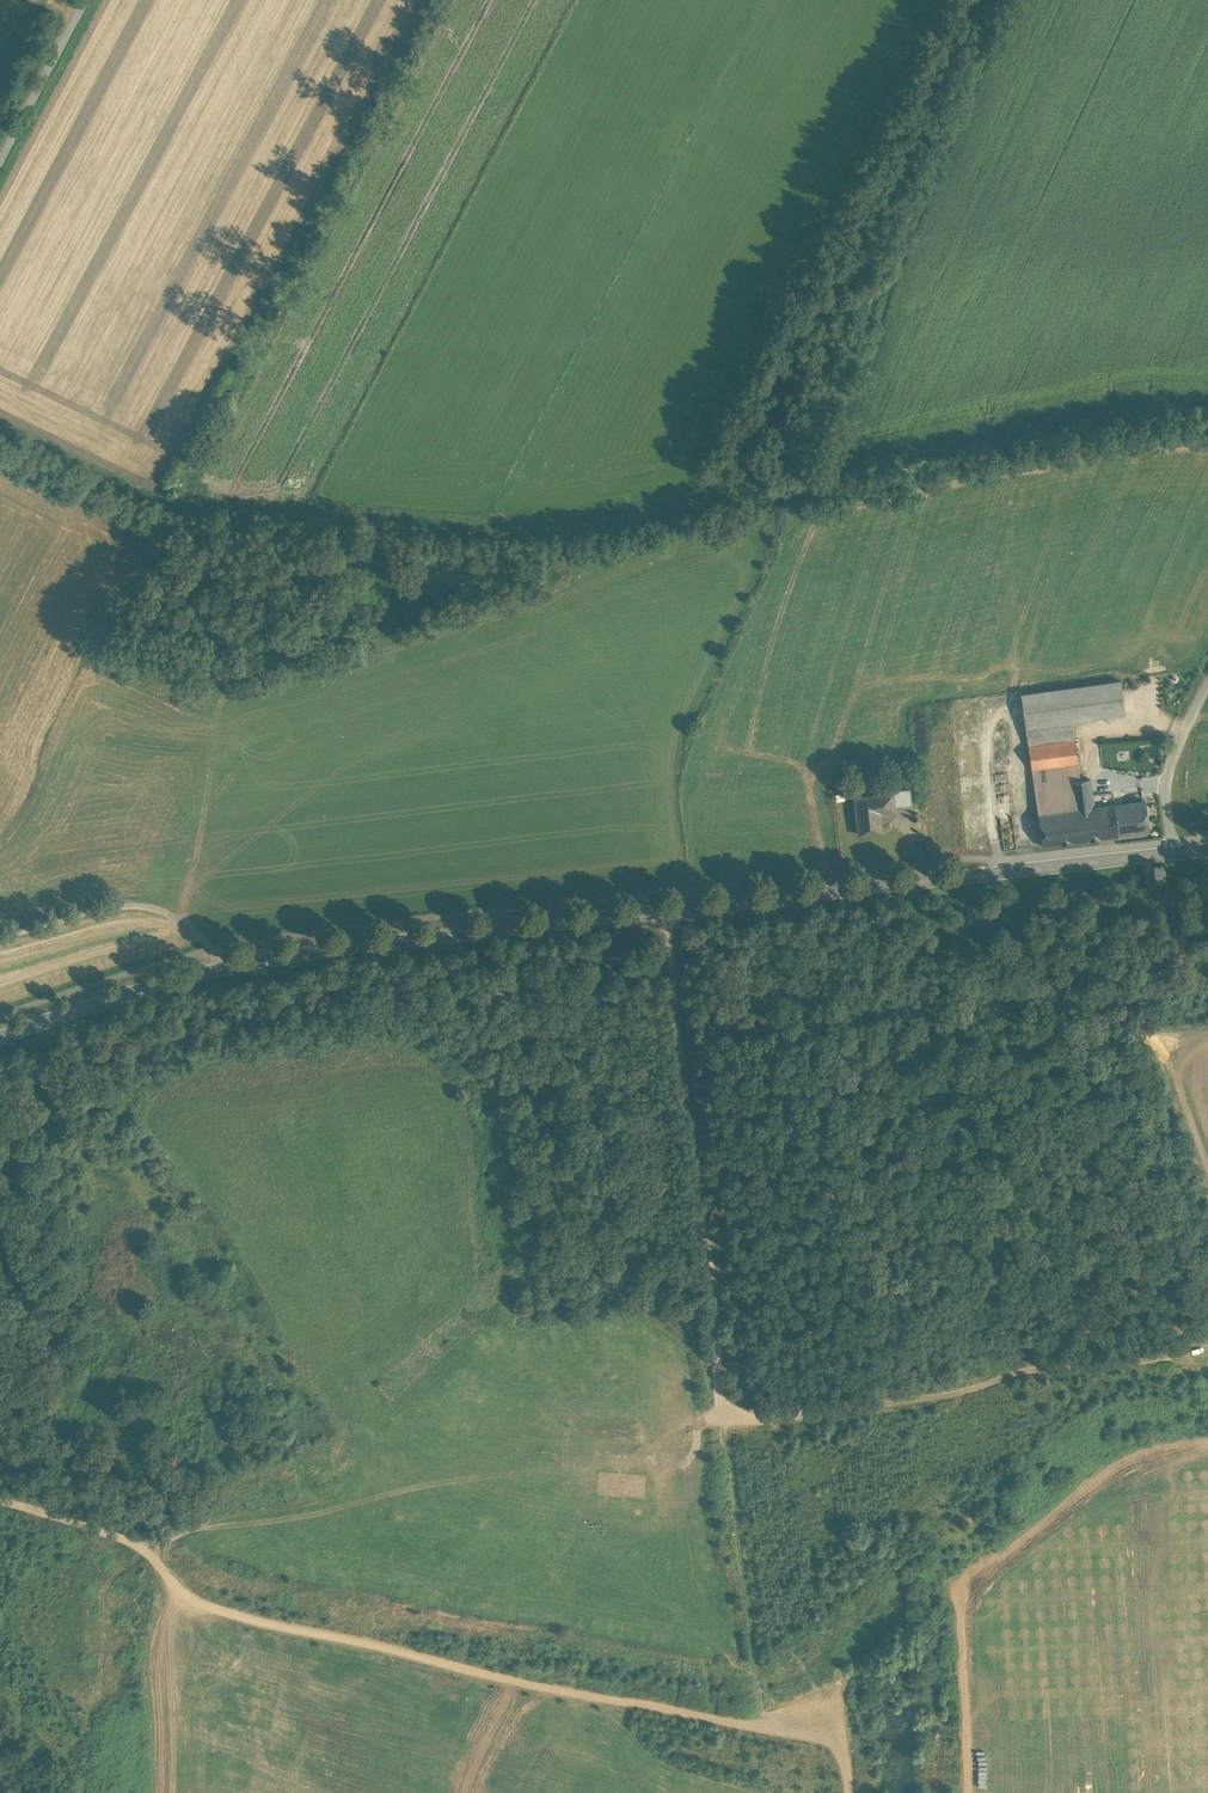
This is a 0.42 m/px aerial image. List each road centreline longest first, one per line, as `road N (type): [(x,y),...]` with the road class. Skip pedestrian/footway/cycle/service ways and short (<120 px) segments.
road 1 (tertiary): [(0,1038),(164,984),(290,959),(1207,851)]
road 2 (track): [(0,938),(78,917),(161,911),(206,943),(224,970)]
road 3 (track): [(87,0),(0,164)]
road 4 (track): [(1176,853),(1165,797),(1207,687)]

